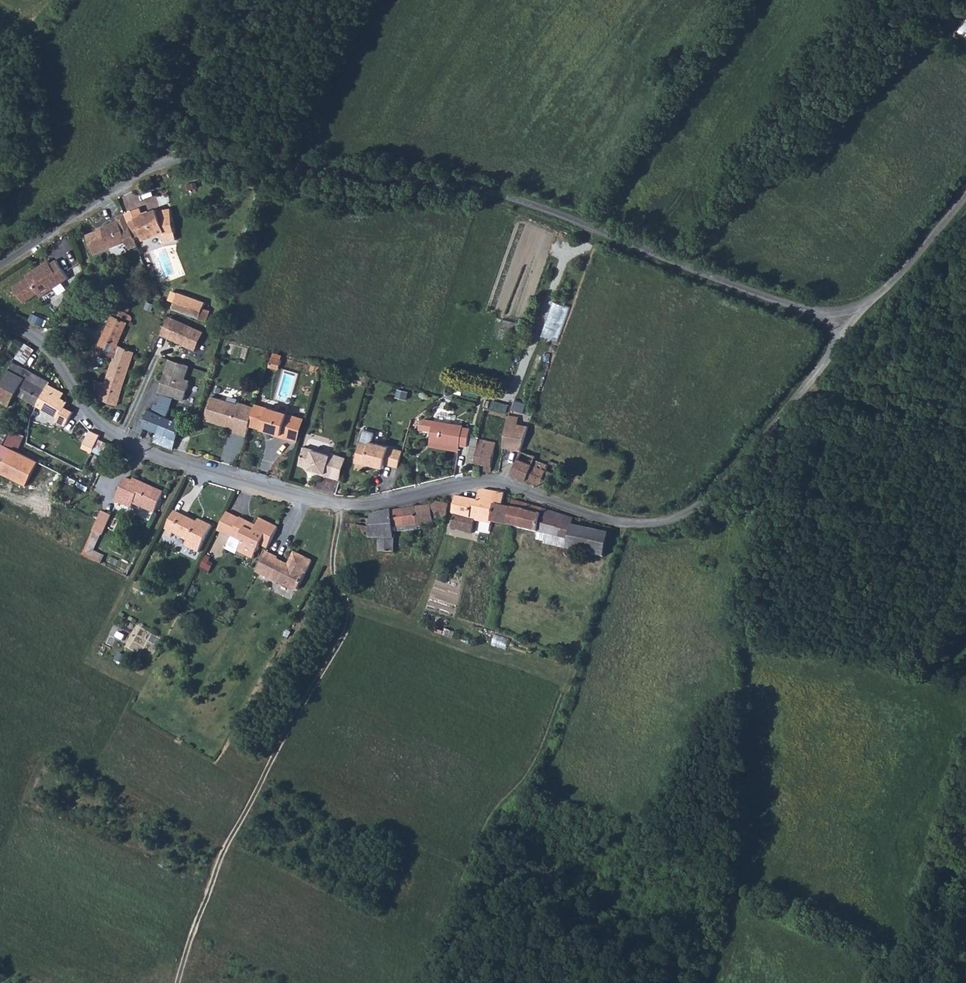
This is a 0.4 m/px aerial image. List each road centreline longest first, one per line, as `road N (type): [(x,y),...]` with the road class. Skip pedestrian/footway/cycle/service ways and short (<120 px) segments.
road 1 (residential): [(0,321),(46,345),(90,413),(115,433),(245,479),(348,507),(491,480),(622,522),(653,523),(688,515),(710,498),(853,329),(852,317)]
road 2 (unclassified): [(0,264),(181,155),(485,190),(768,304),(852,317)]
road 3 (track): [(178,982),(214,873),(354,611),(332,567),(340,505)]
road 4 (unclassified): [(852,317),(881,302),(965,199)]

